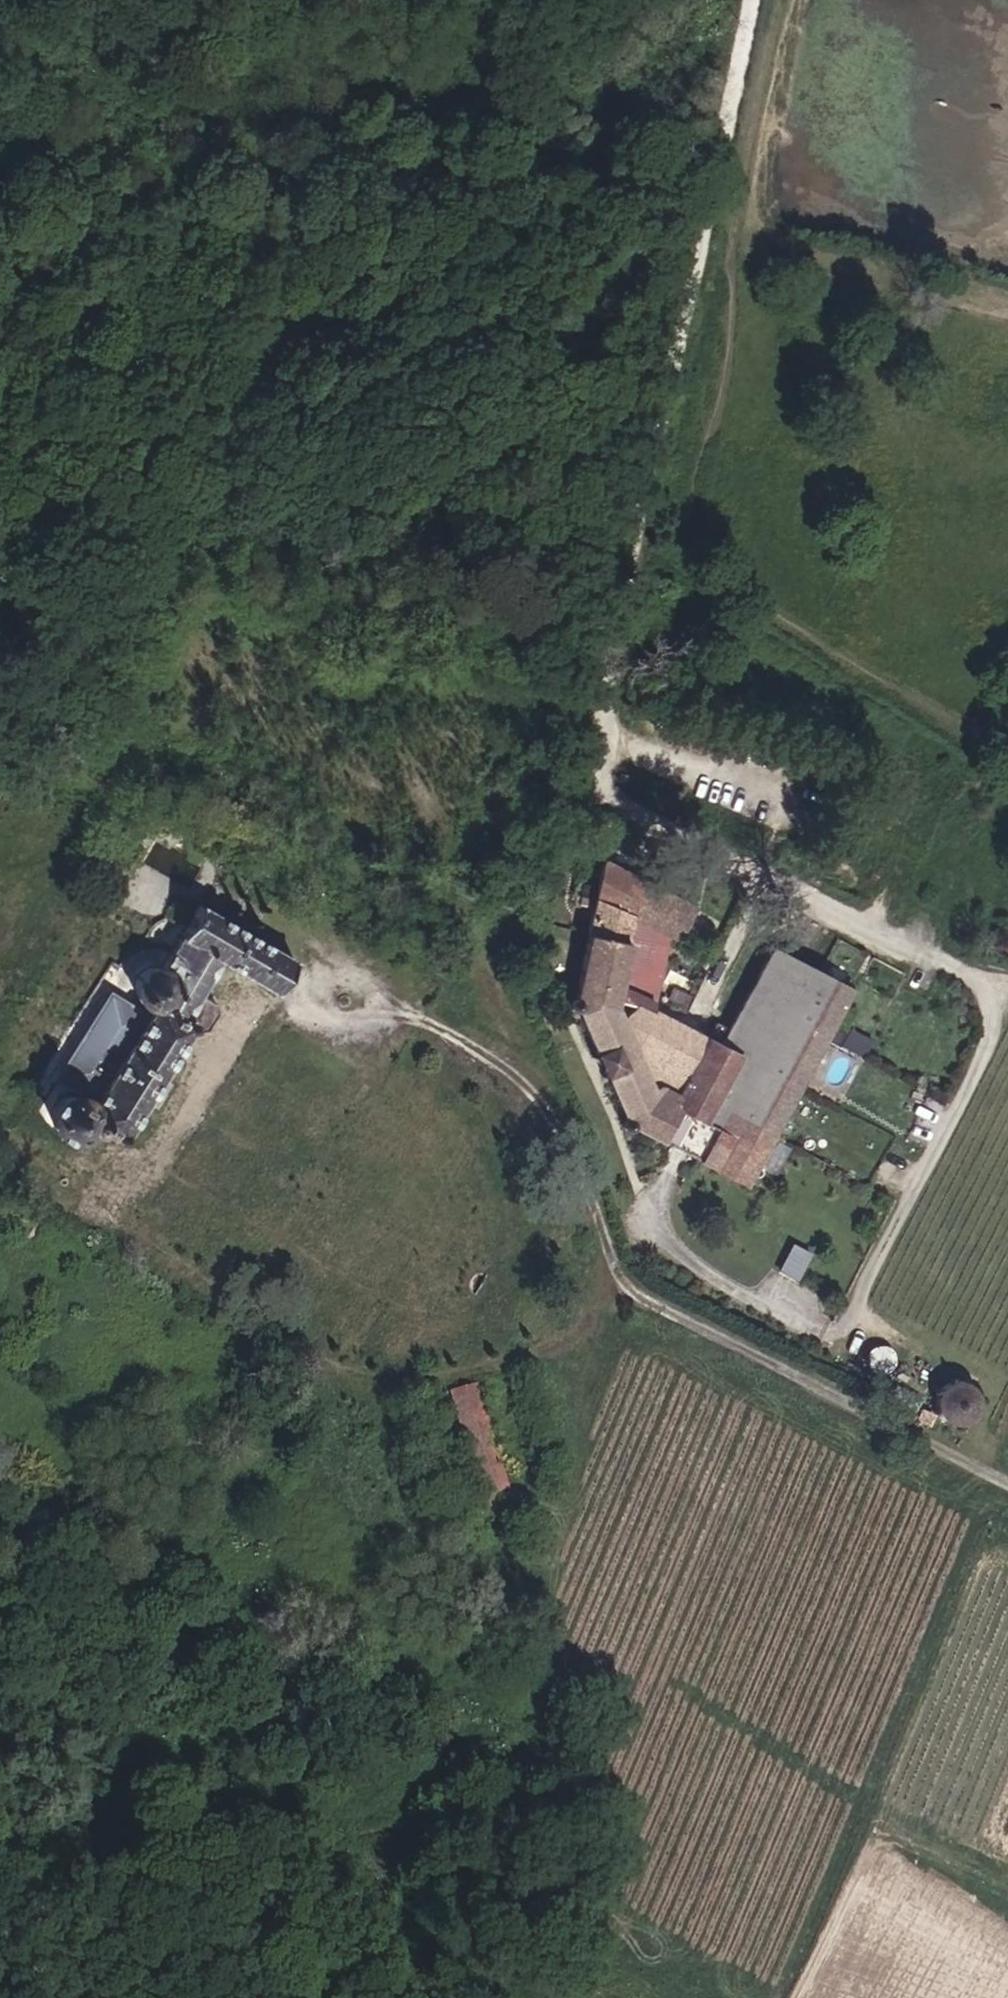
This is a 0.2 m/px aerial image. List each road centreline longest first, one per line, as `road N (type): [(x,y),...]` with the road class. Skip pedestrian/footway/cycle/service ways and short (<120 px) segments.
road 1 (track): [(597,1311),(552,1566),(503,1626),(473,1638),(408,1636),(198,1559),(0,1440)]
road 2 (track): [(851,951),(878,947),(1007,972)]

